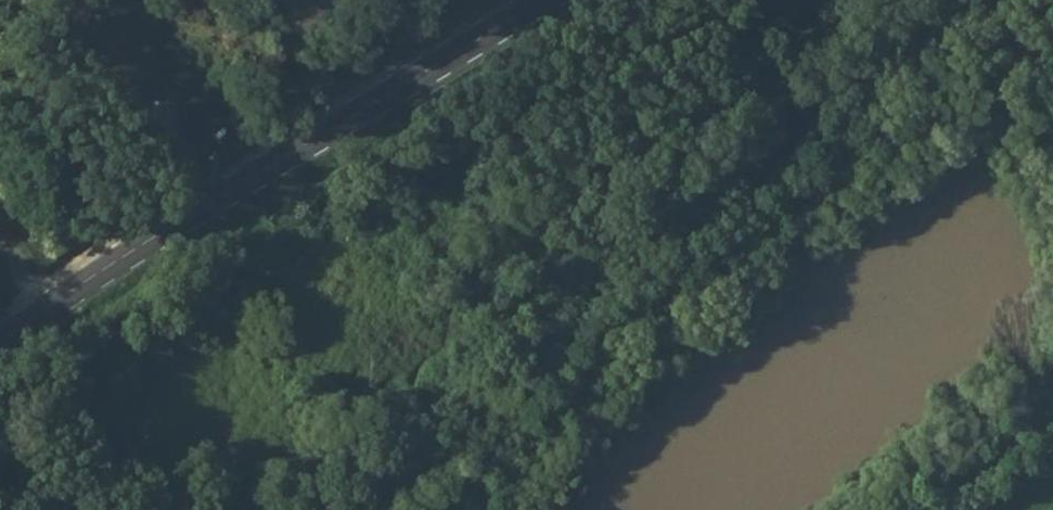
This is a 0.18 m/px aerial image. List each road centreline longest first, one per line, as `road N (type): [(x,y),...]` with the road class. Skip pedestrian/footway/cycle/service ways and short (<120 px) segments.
road 1 (track): [(189,509),(309,409),(438,343),(557,213),(745,59)]
road 2 (track): [(706,0),(745,59),(803,114),(774,180),(619,299),(523,417),(472,503)]
road 3 (tertiary): [(0,339),(153,235),(542,0)]
road 4 (track): [(803,114),(885,68),(973,0)]

